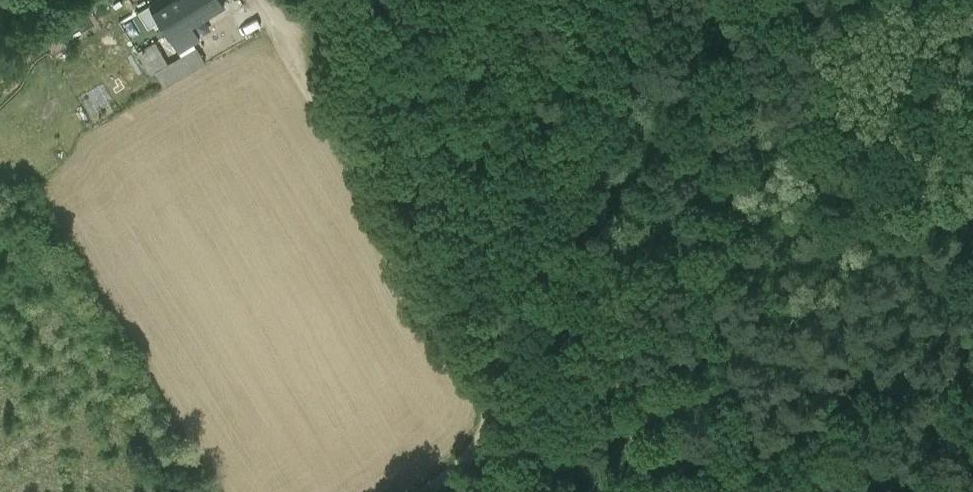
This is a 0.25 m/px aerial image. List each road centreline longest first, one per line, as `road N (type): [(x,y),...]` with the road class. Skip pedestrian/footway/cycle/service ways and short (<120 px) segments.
road 1 (unclassified): [(422,491),(479,439),(486,394),(480,372),(248,0)]

